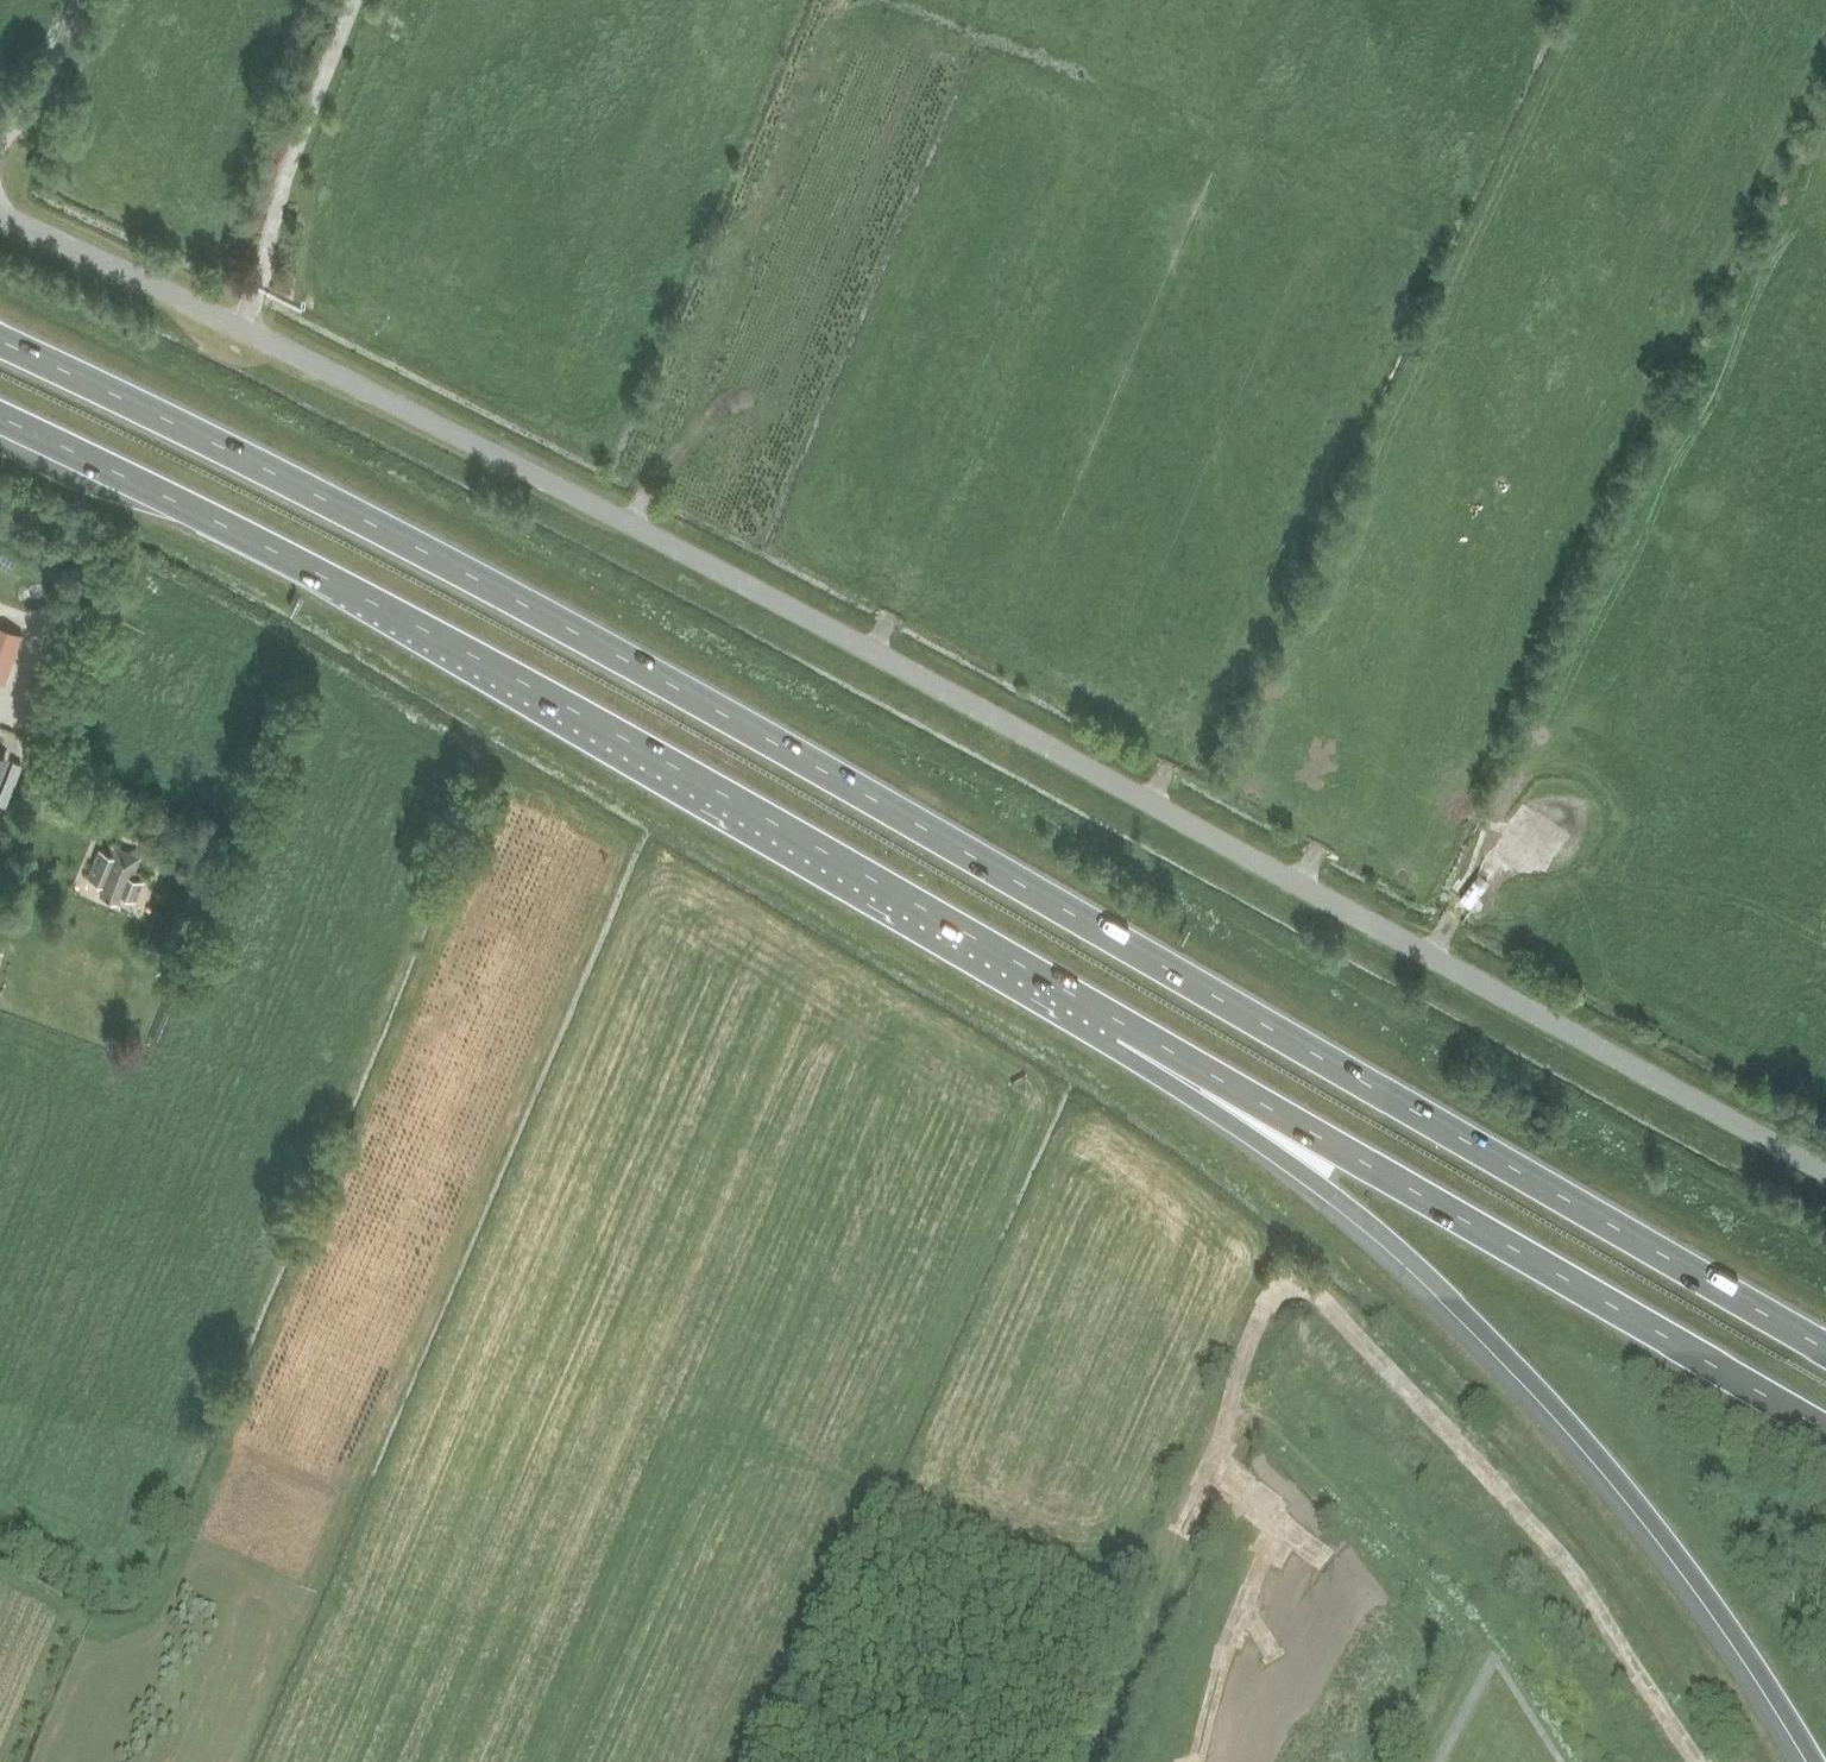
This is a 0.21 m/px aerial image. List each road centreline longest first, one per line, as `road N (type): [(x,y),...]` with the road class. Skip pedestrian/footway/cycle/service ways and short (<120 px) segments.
road 1 (trunk): [(1825,1350),(666,682),(373,524),(0,343)]
road 2 (unclassified): [(1825,1174),(779,604),(0,216)]
road 3 (trunk): [(0,416),(337,582),(1126,1025)]
road 4 (trunk): [(1126,1025),(1400,1248),(1570,1419),(1701,1579),(1816,1761)]
road 5 (trunk): [(1126,1025),(1825,1430)]
road 6 (track): [(0,147),(45,91),(80,0)]

